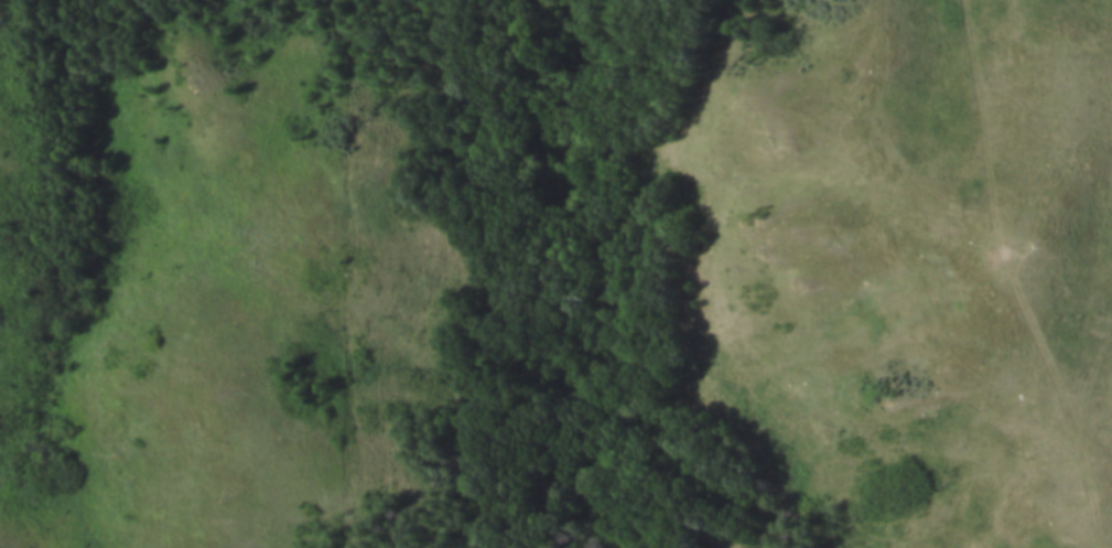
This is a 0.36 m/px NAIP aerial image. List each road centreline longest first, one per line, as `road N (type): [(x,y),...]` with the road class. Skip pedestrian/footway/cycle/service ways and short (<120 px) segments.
road 1 (track): [(972,0),(994,204),(1111,529)]

